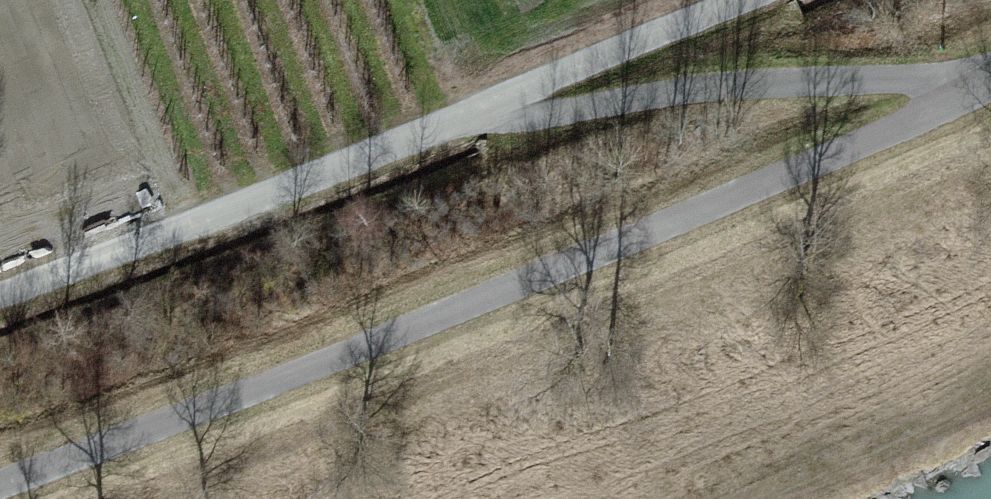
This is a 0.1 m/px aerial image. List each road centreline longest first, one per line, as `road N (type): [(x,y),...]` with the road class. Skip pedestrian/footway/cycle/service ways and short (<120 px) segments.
road 1 (track): [(0,490),(990,95)]
road 2 (residential): [(422,141),(742,88),(990,80)]
road 3 (residential): [(0,300),(422,141)]
road 4 (residential): [(422,141),(740,0)]

